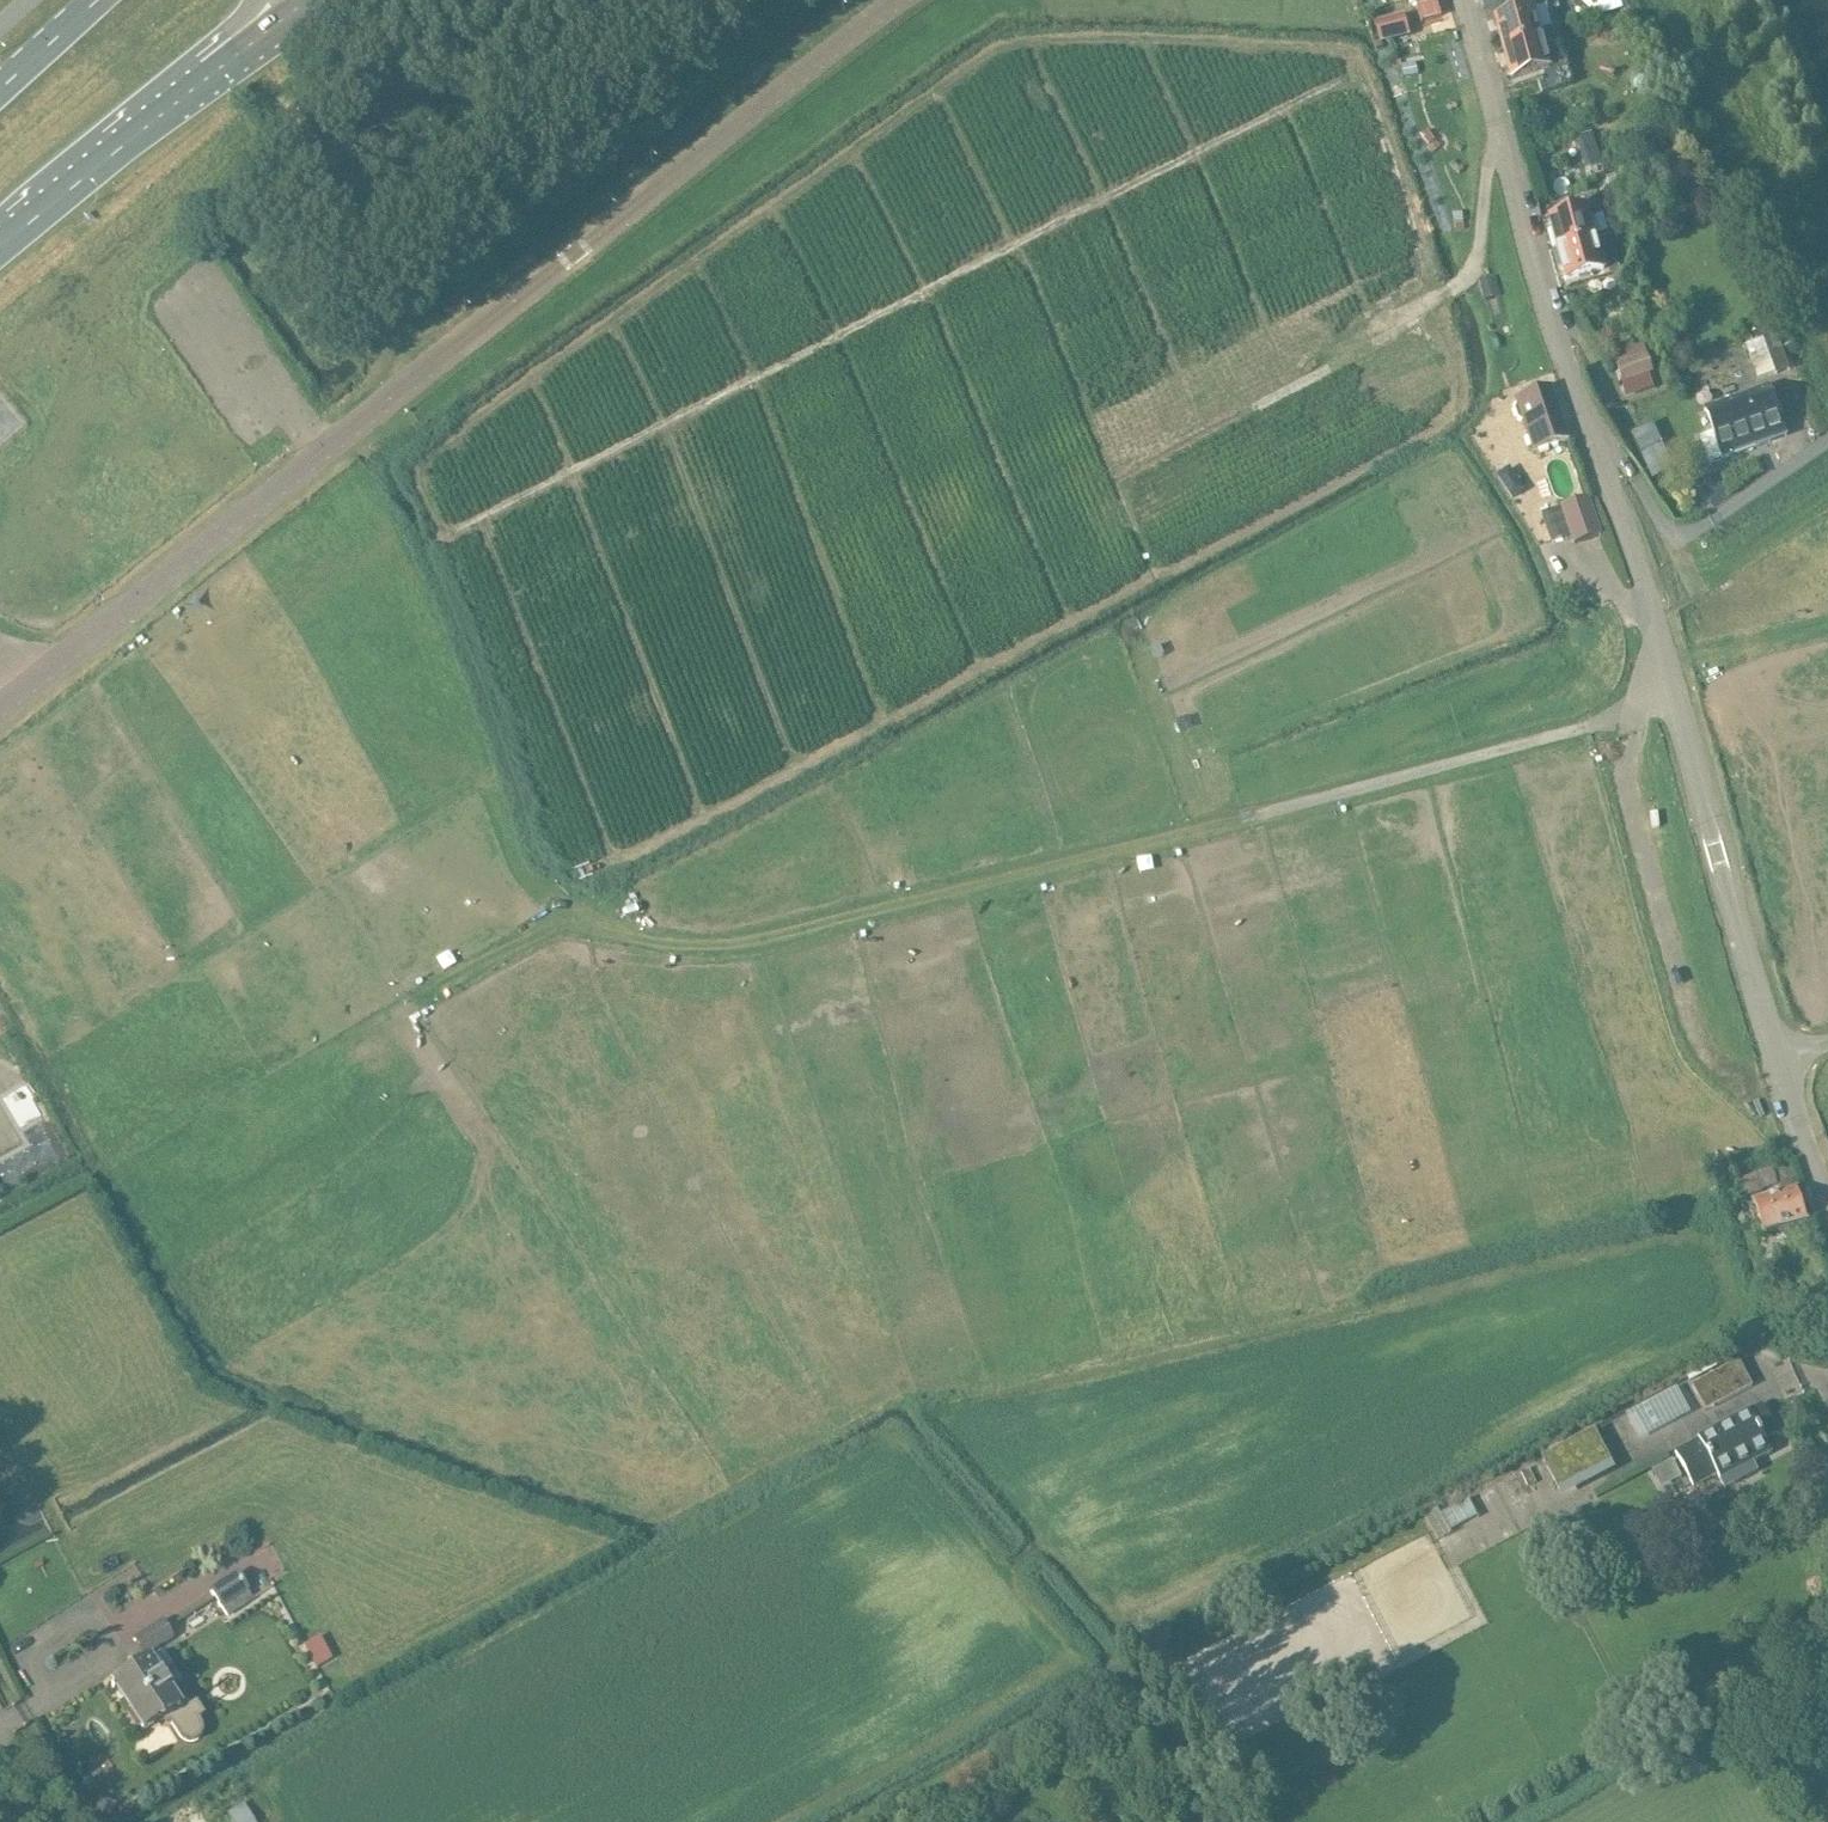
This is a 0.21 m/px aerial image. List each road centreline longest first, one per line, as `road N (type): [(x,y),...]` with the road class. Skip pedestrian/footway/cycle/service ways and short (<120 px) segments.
road 1 (unclassified): [(0,706),(895,0)]
road 2 (unclassified): [(1779,1066),(1464,0)]
road 3 (primary): [(0,247),(292,18)]
road 4 (unclassified): [(1827,1214),(1779,1066)]
road 5 (primary): [(97,0),(0,88)]

